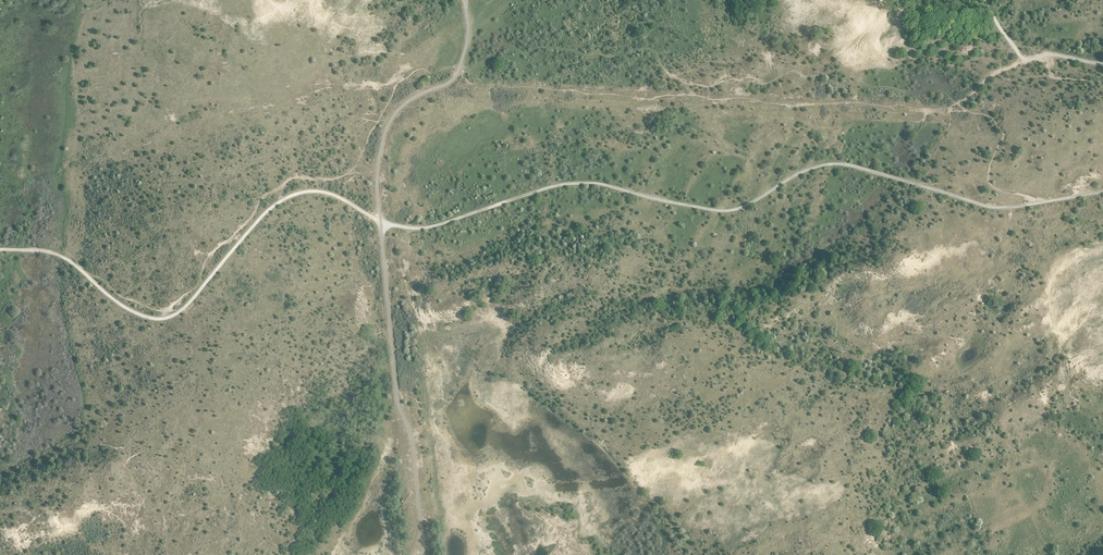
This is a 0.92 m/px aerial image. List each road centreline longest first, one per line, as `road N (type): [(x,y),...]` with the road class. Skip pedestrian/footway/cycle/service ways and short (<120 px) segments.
road 1 (track): [(878,175),(815,167),(726,212),(582,184),(430,227),(379,221)]
road 2 (track): [(379,221),(323,191),(283,200),(179,313),(163,317),(113,297),(63,254),(0,247)]
road 3 (track): [(1102,193),(1003,208),(878,175)]

